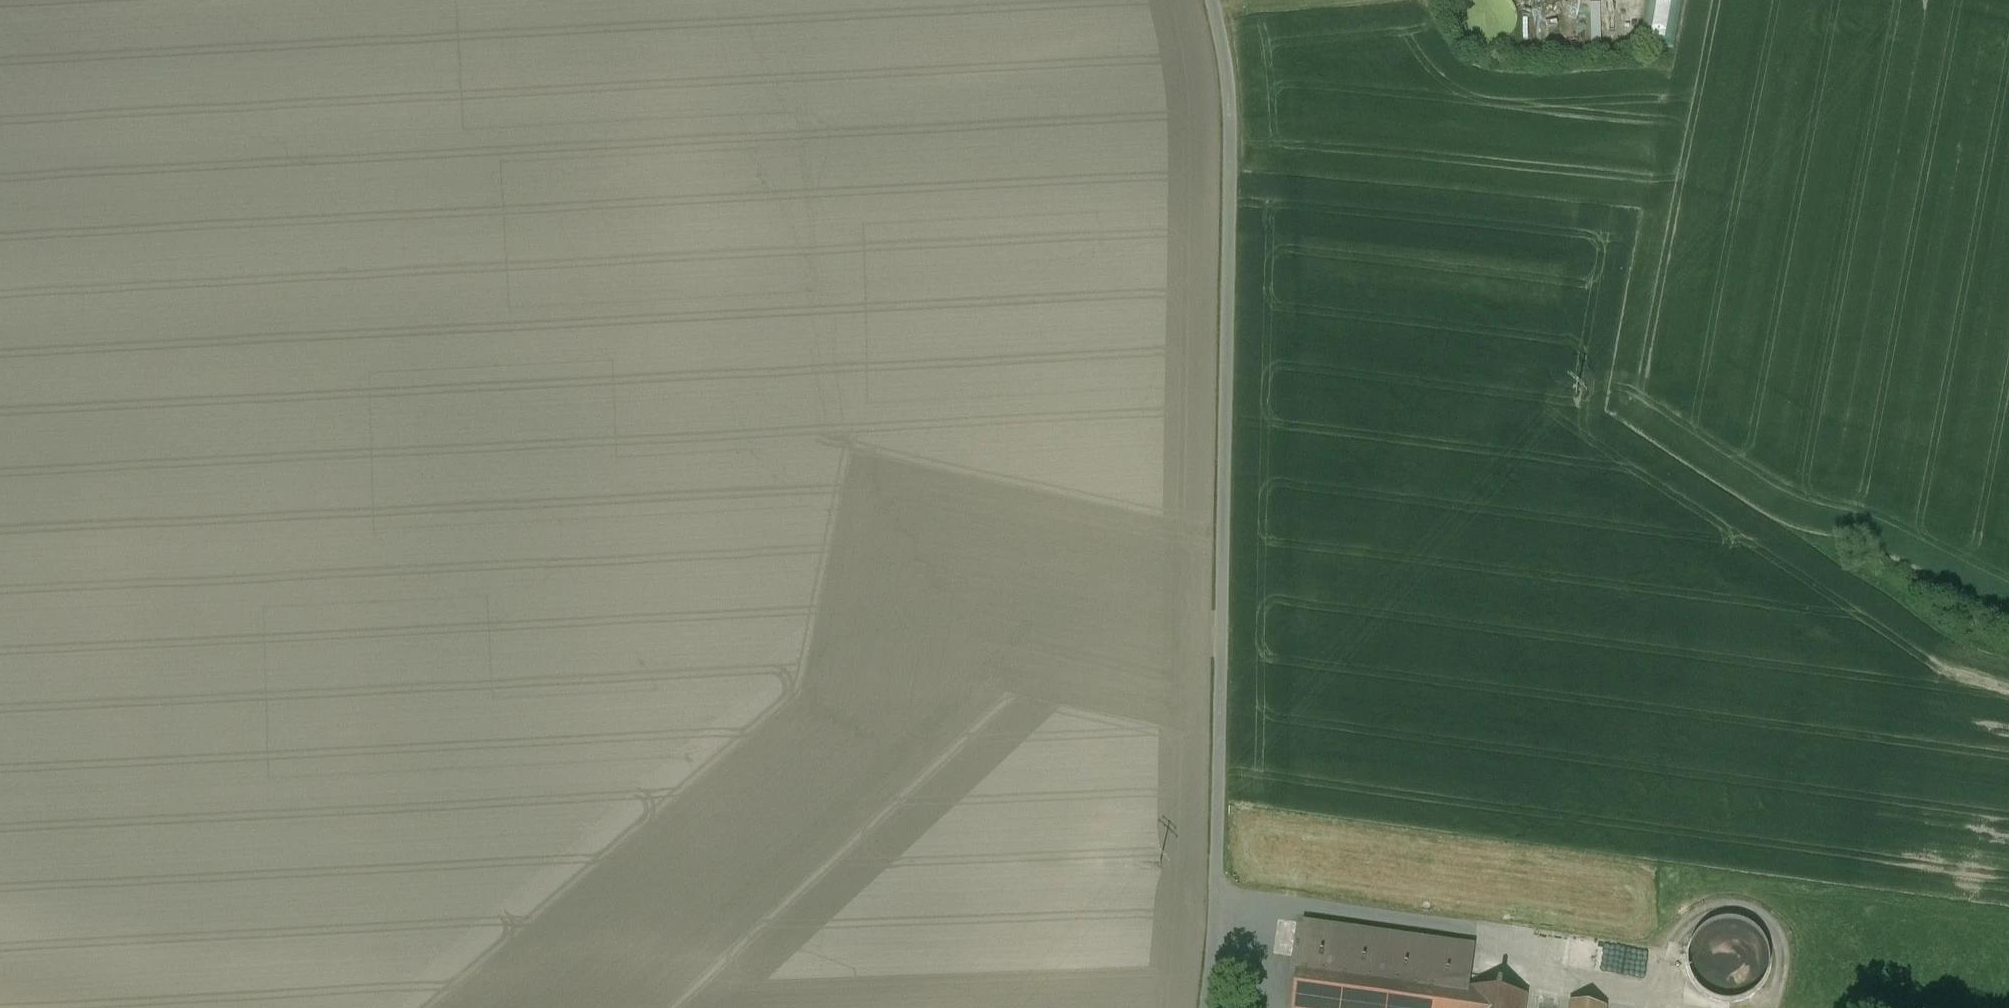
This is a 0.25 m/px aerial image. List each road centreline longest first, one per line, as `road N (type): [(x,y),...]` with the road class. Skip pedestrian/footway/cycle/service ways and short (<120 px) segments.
road 1 (unclassified): [(1215,1007),(1226,799),(1224,95),(1207,0)]

